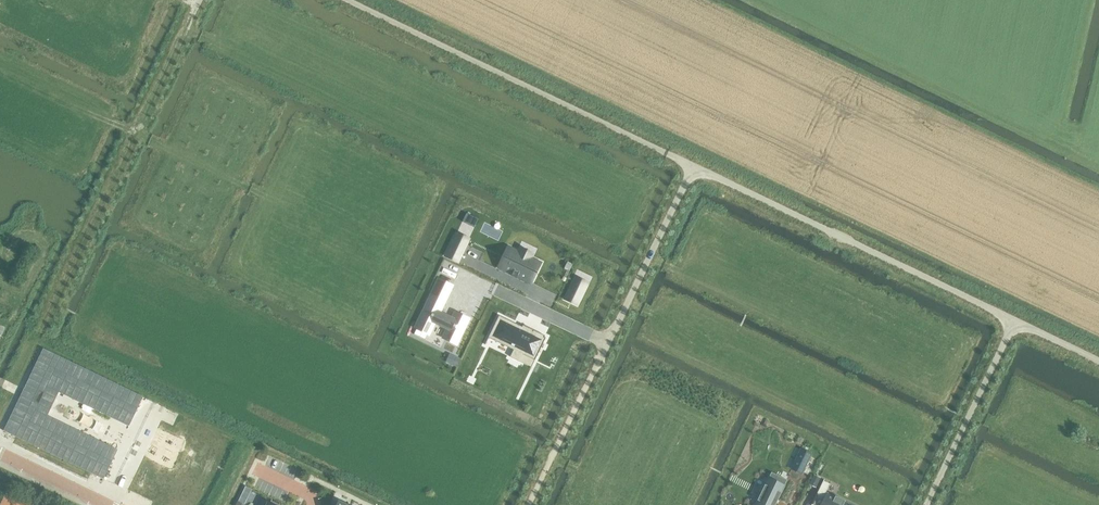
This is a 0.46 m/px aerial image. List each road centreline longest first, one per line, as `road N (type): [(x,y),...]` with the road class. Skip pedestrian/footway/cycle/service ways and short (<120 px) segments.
road 1 (residential): [(34,340),(197,5)]
road 2 (track): [(345,0),(666,155)]
road 3 (residential): [(691,167),(1012,320)]
road 4 (residential): [(498,291),(606,343),(691,167)]
road 5 (residential): [(1012,320),(924,504)]

